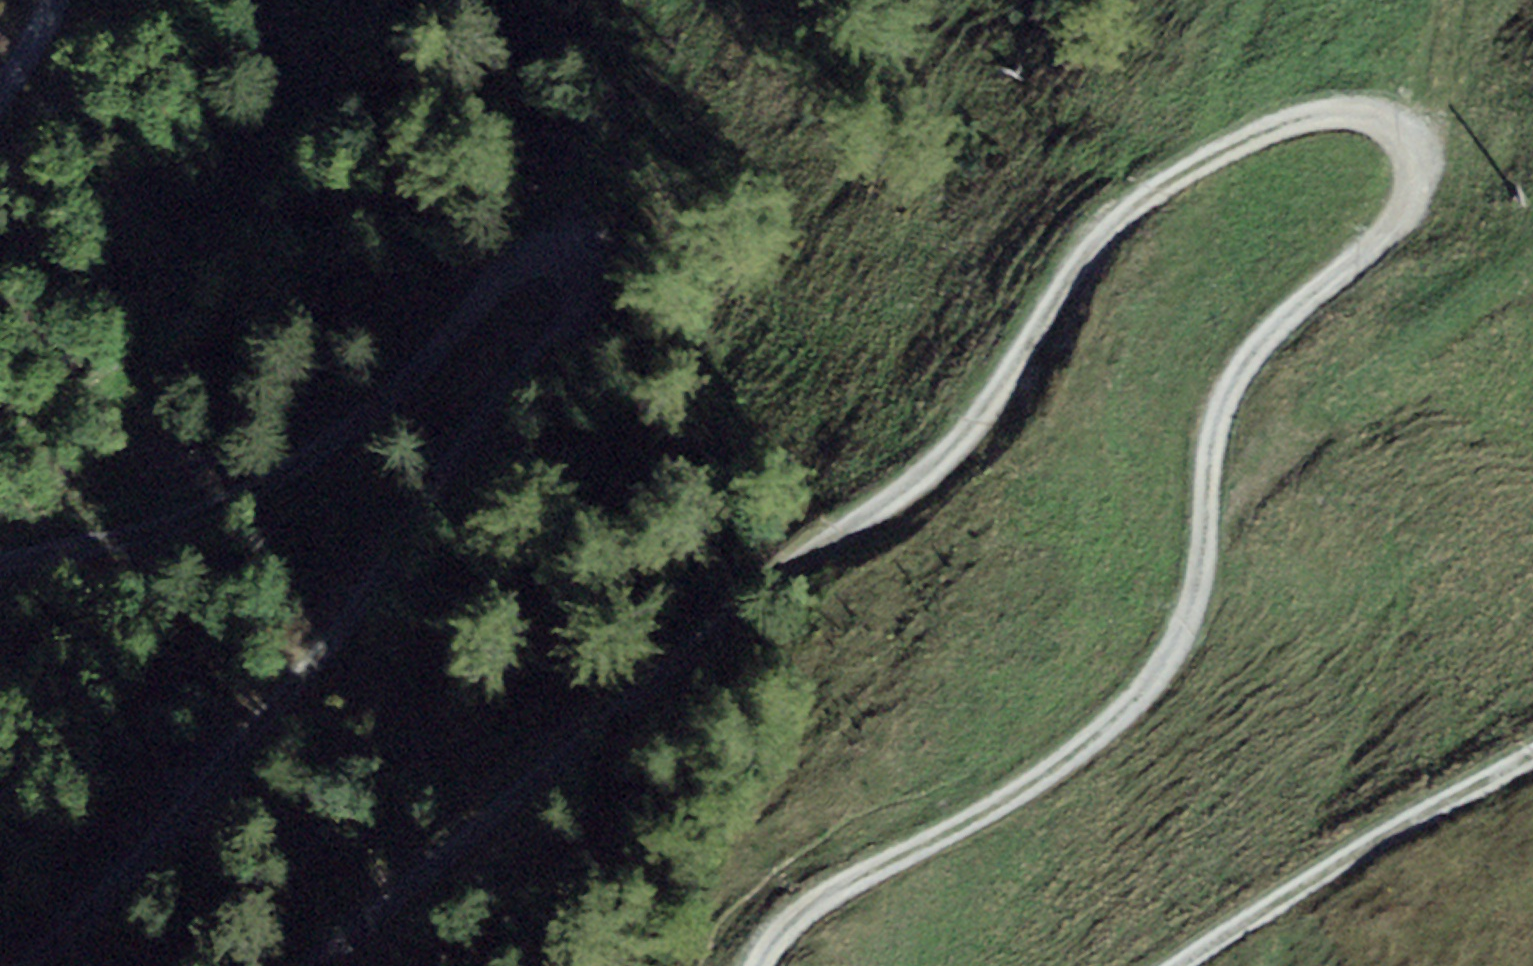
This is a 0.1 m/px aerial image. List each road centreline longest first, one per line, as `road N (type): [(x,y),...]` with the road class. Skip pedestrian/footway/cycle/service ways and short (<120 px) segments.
road 1 (track): [(23,965),(128,882),(354,612),(478,428),(574,315),(594,249),(543,242),(322,449),(204,518),(0,569)]
road 2 (track): [(1417,161),(1383,126),(1330,114),(1255,137),(1141,197),(1093,248),(940,462),(765,571),(638,698),(455,831),(289,965)]
road 3 (track): [(1417,161),(1414,202),(1259,352),(1219,421),(1174,652),(1138,702),(947,835),(872,866),(797,922),(755,965)]
road 4 (track): [(1183,965),(1312,878),(1532,756)]

